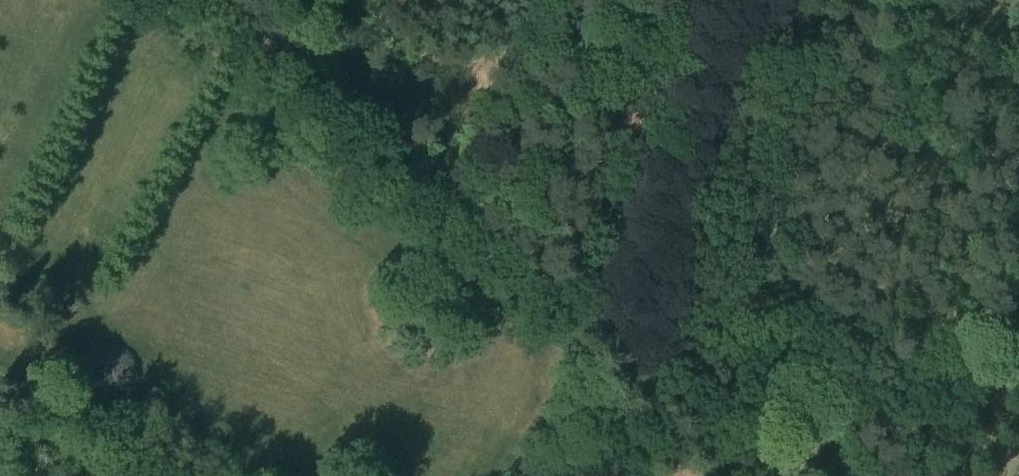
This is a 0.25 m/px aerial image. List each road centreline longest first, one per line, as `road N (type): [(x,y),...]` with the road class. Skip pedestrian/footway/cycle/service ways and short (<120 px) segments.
road 1 (track): [(729,0),(639,372),(608,425)]
road 2 (track): [(0,378),(148,475)]

